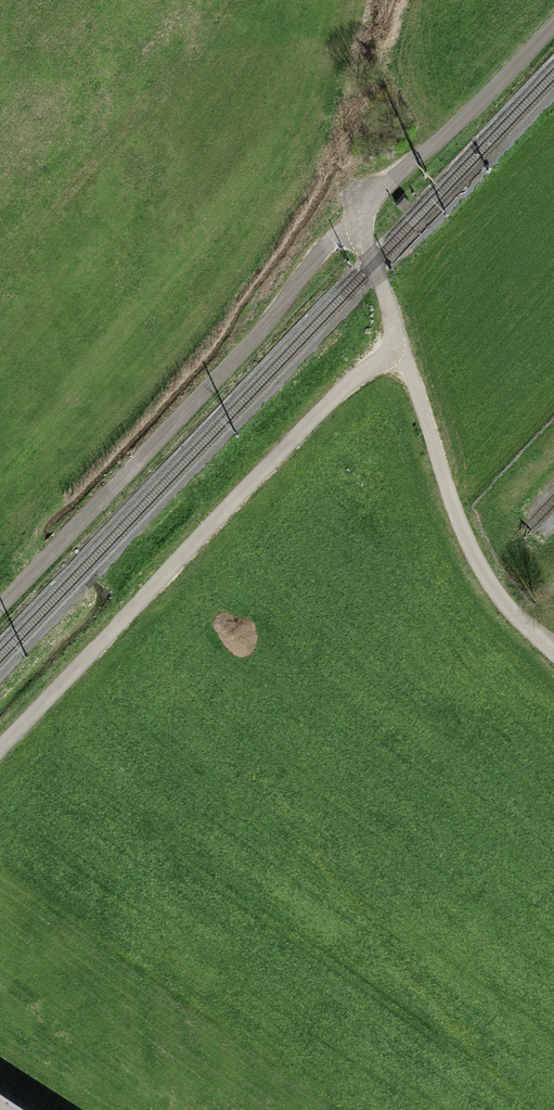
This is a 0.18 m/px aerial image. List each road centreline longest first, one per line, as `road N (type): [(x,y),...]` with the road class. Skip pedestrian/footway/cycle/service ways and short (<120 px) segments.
road 1 (track): [(395,332),(390,355),(334,398),(0,745)]
road 2 (track): [(362,216),(323,249),(243,352),(0,606)]
road 3 (track): [(395,332),(477,577),(553,659)]
road 4 (track): [(553,24),(362,216)]
road 5 (track): [(362,216),(395,332)]

